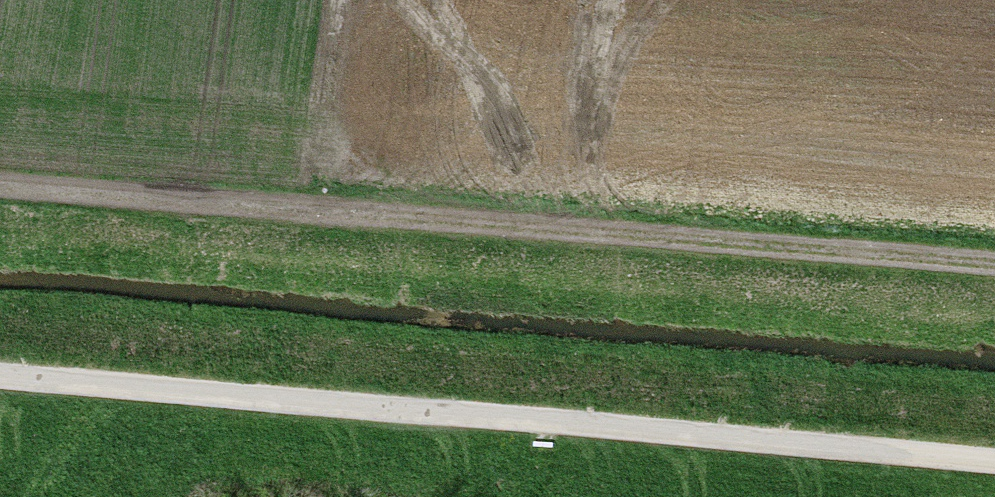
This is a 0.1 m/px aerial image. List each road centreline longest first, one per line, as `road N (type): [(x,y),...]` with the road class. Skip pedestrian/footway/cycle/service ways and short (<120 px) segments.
road 1 (track): [(0,386),(994,472)]
road 2 (track): [(0,206),(994,281)]

